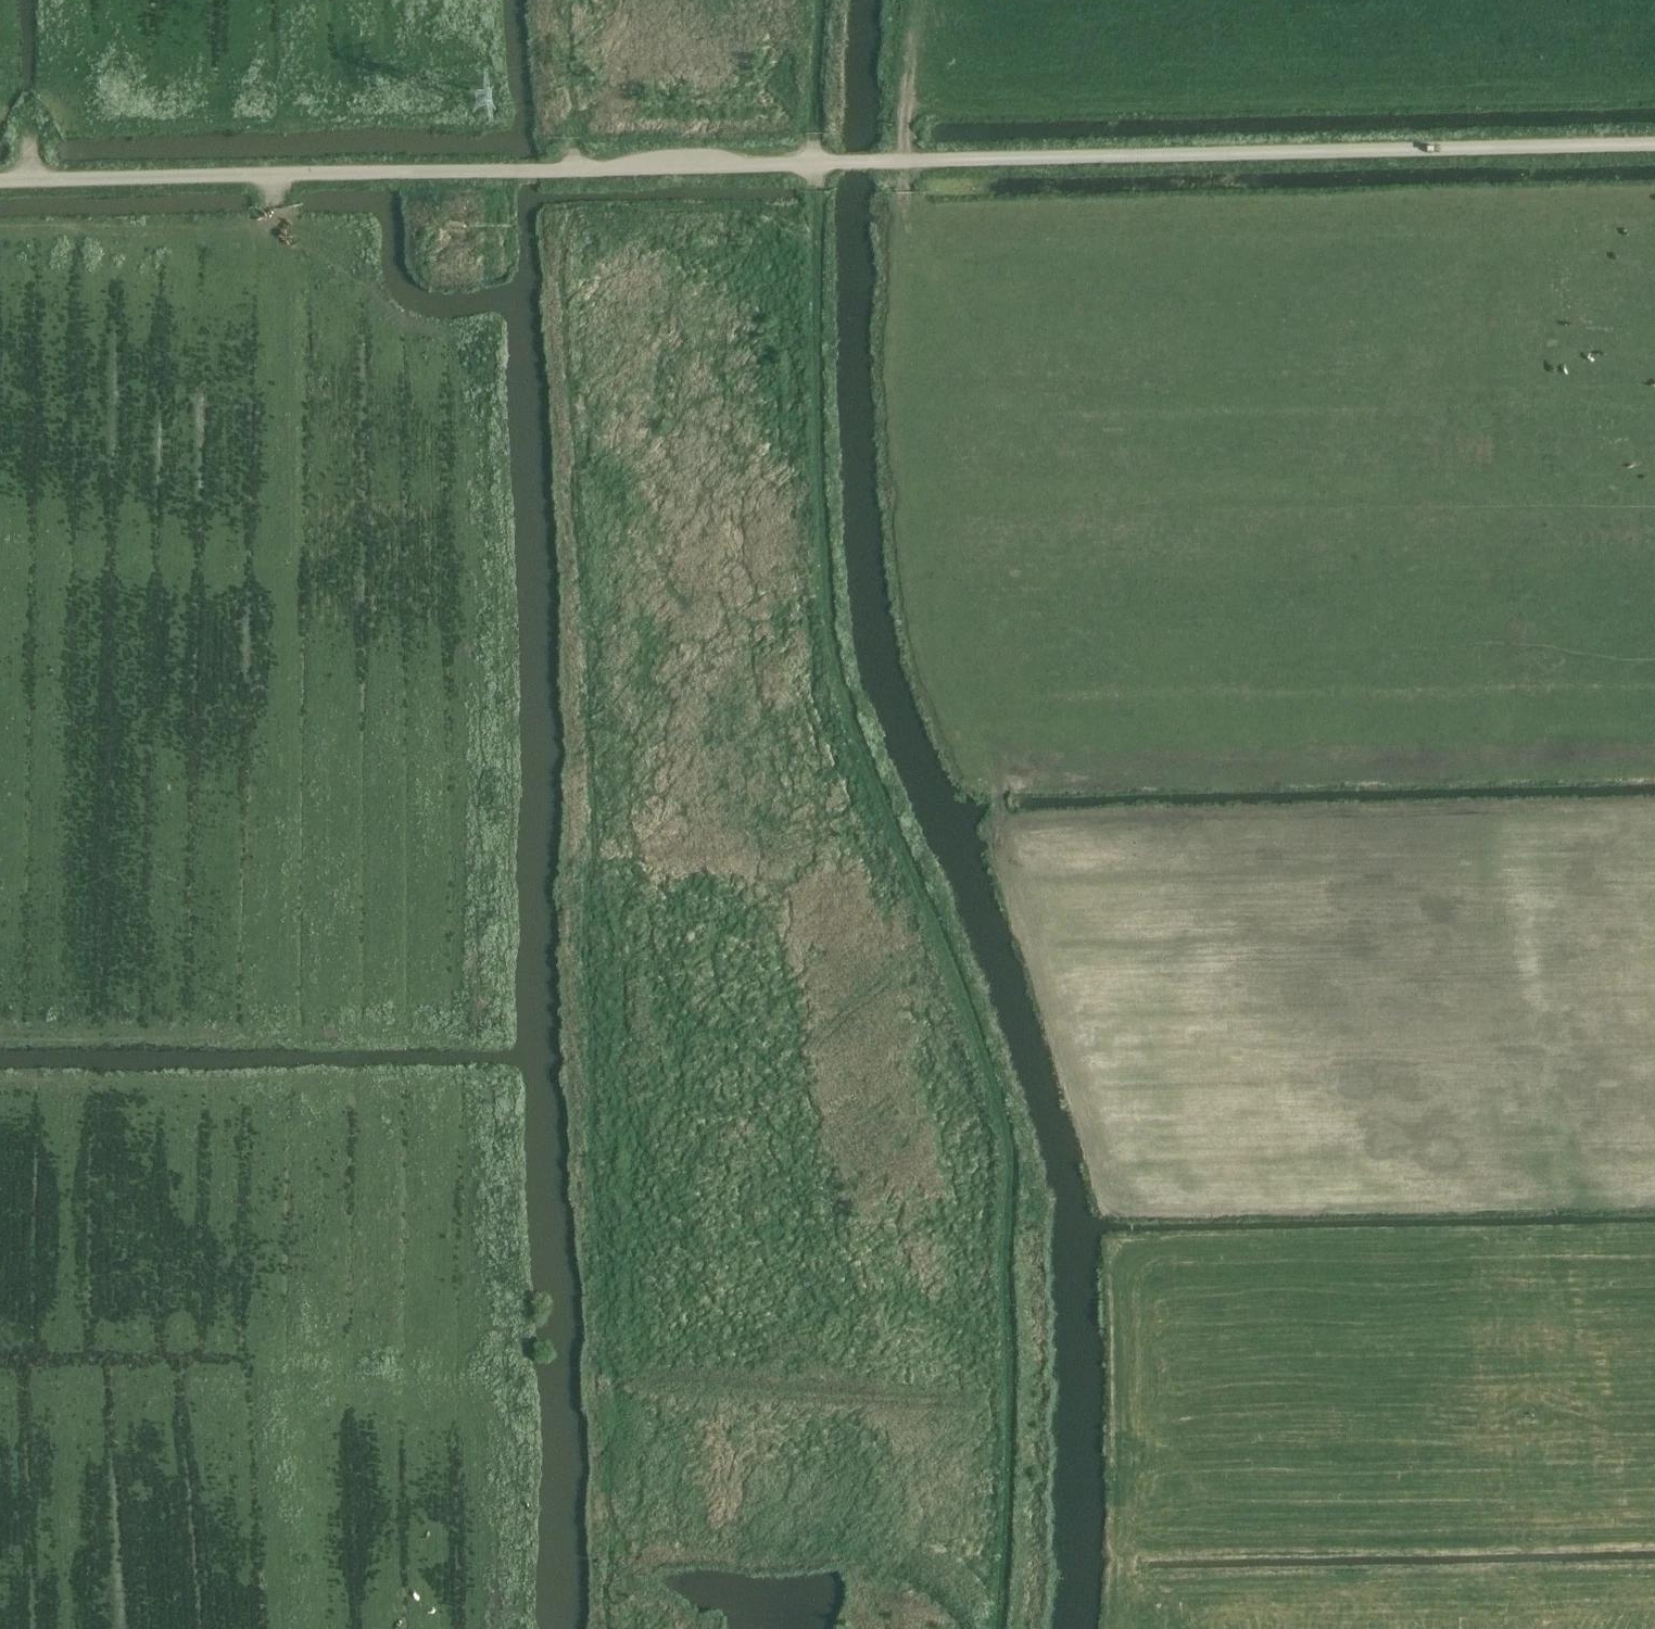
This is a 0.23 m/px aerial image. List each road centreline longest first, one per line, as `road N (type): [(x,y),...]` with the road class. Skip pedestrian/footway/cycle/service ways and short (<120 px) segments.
road 1 (unclassified): [(0,181),(1654,145)]

